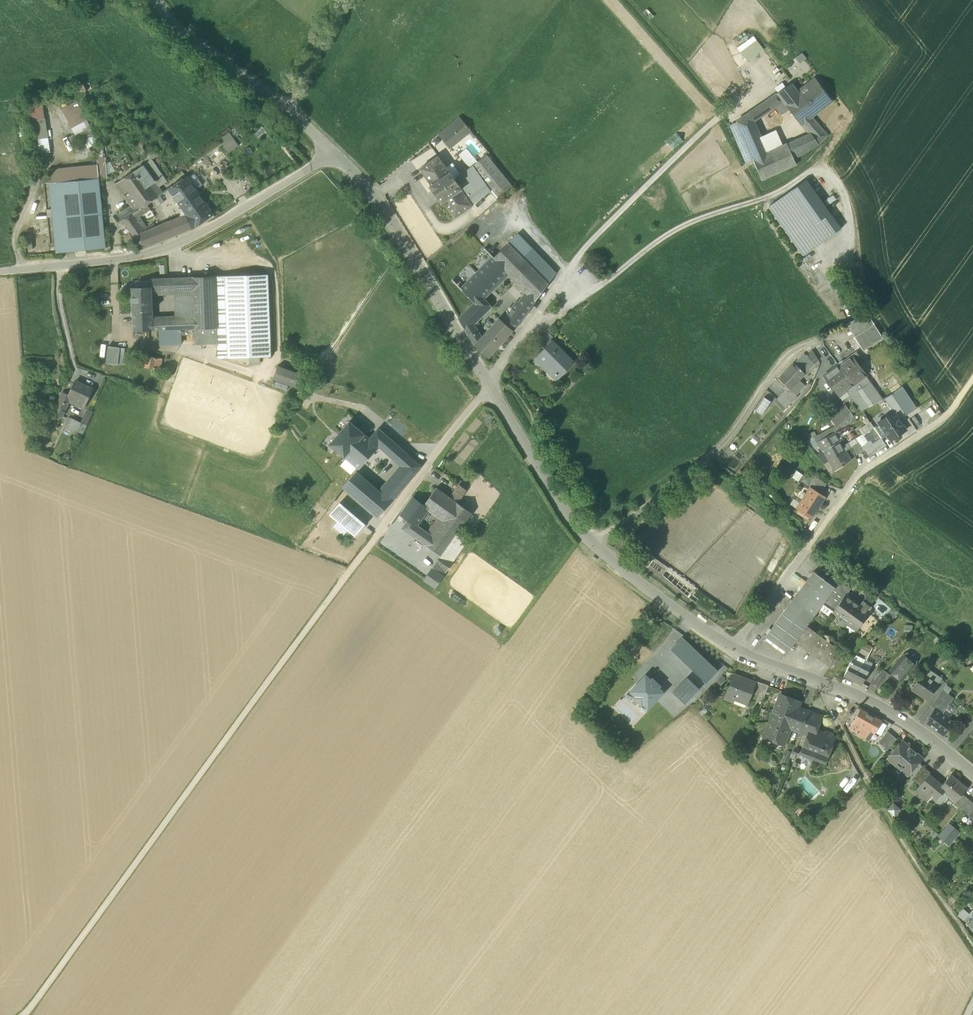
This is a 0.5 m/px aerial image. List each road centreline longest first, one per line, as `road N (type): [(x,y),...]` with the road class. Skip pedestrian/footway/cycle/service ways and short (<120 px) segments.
road 1 (track): [(351,568),(24,1014)]
road 2 (residential): [(490,385),(566,517),(733,648)]
road 3 (unclassified): [(0,272),(142,257),(185,241),(334,153)]
road 4 (track): [(819,681),(913,862),(972,945)]
road 5 (residential): [(334,153),(374,195),(490,385)]
road 6 (residential): [(733,648),(862,697),(972,773)]
road 7 (residential): [(155,0),(179,29),(334,153)]
road 8 (unclassified): [(490,385),(351,568)]
road 9 (residential): [(733,648),(863,468)]
road 10 (track): [(863,468),(945,416),(972,377)]

